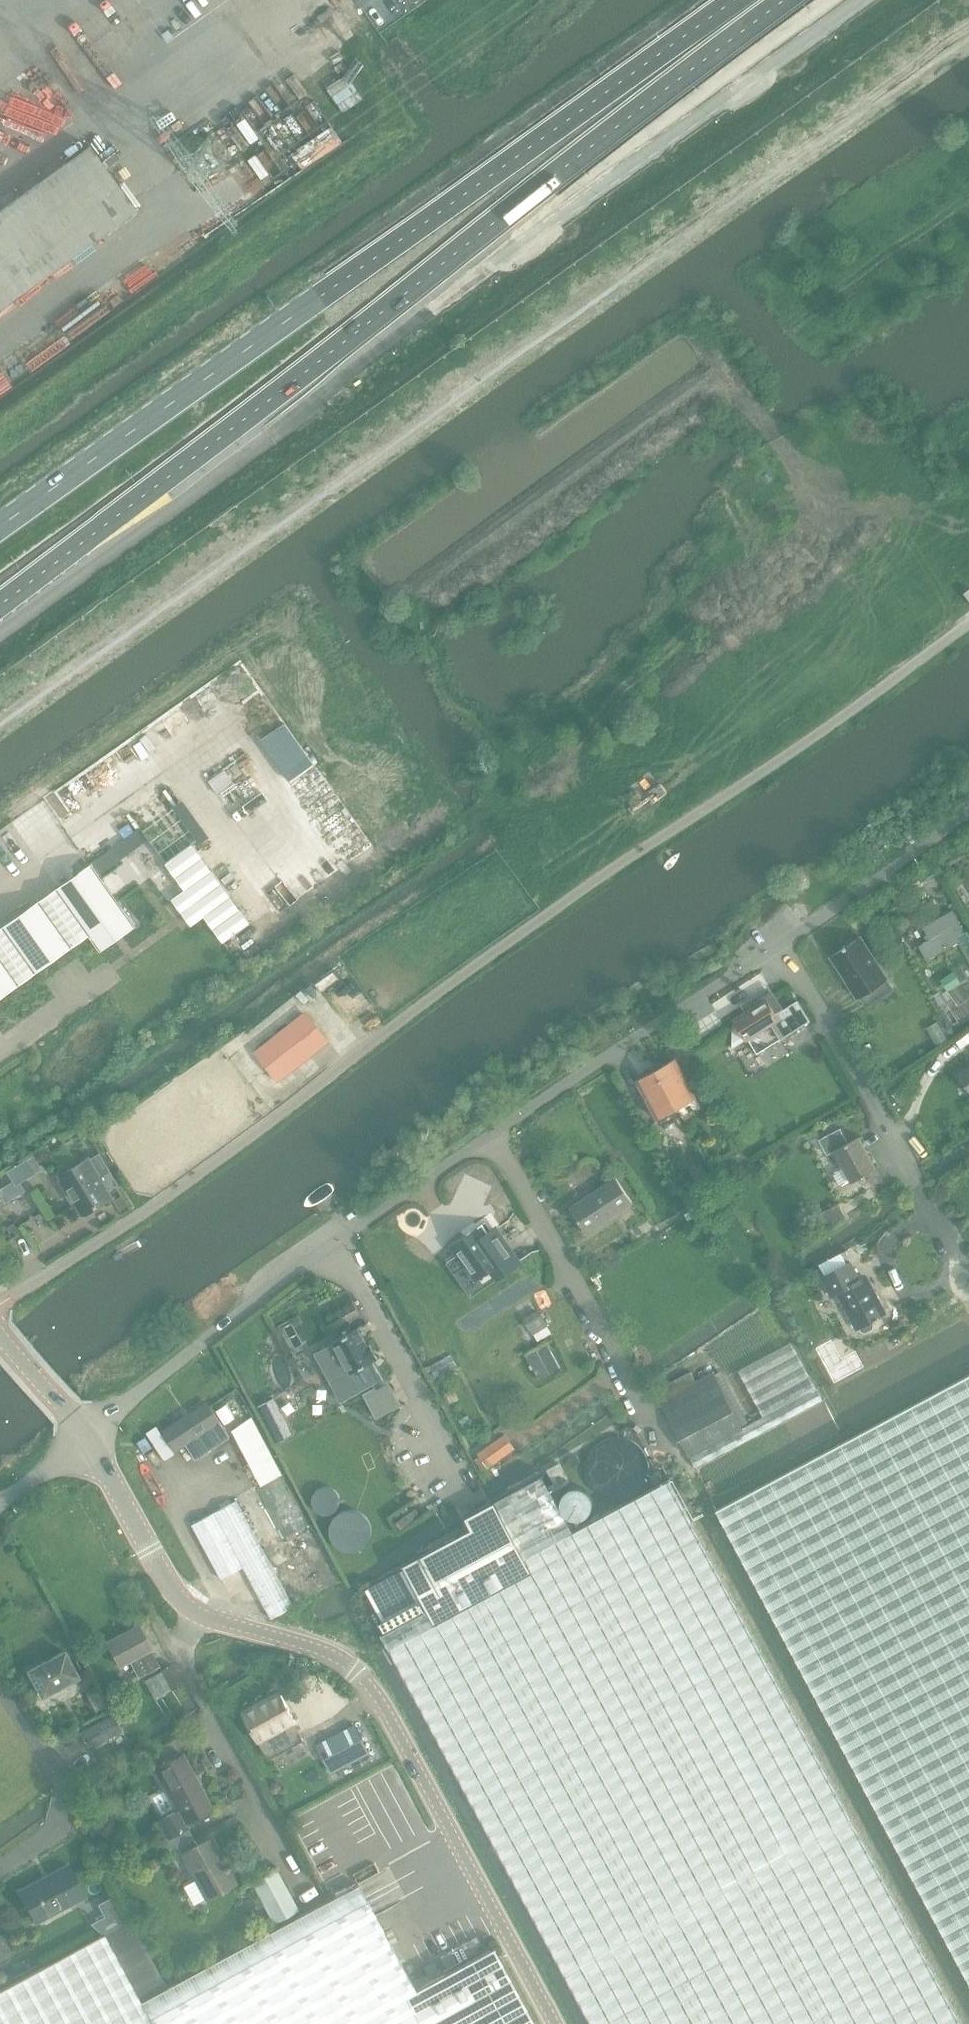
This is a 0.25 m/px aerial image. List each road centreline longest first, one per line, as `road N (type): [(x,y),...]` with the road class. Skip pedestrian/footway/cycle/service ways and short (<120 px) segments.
road 1 (unclassified): [(0,1308),(256,1133),(434,989),(968,630)]
road 2 (primary): [(47,570),(228,474),(433,381),(966,0)]
road 3 (residential): [(86,1438),(488,1127),(968,809)]
road 4 (primary): [(47,570),(854,0)]
road 5 (primary): [(47,570),(786,0)]
road 6 (tertiary): [(86,1438),(169,1584),(193,1609),(329,1652),(364,1677),(558,2023)]
road 7 (primary): [(734,0),(244,353)]
road 8 (primary): [(672,0),(244,353)]
road 9 (primary): [(244,353),(0,528)]
road 10 (tertiary): [(86,1438),(0,1331)]

